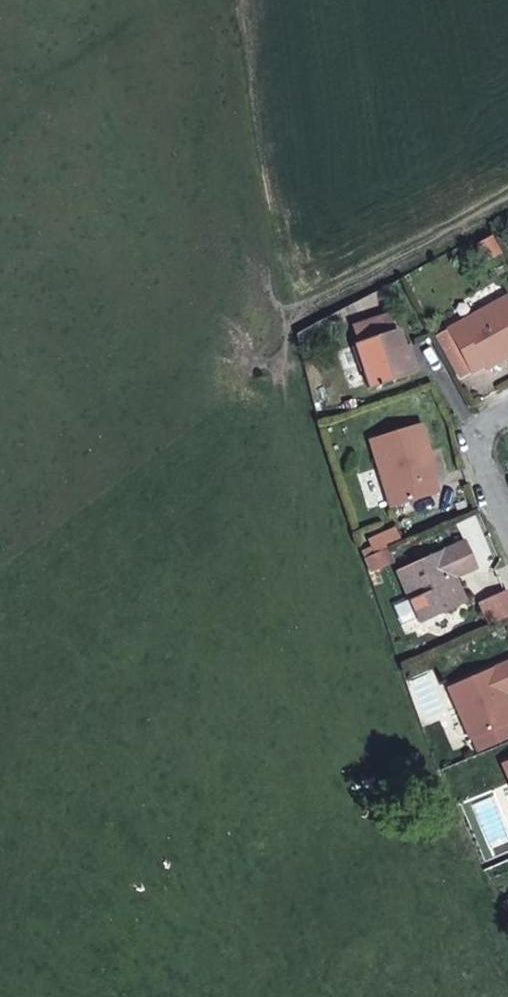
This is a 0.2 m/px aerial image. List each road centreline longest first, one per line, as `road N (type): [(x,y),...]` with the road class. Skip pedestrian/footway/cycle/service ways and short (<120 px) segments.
road 1 (residential): [(507,418),(473,437),(507,518)]

